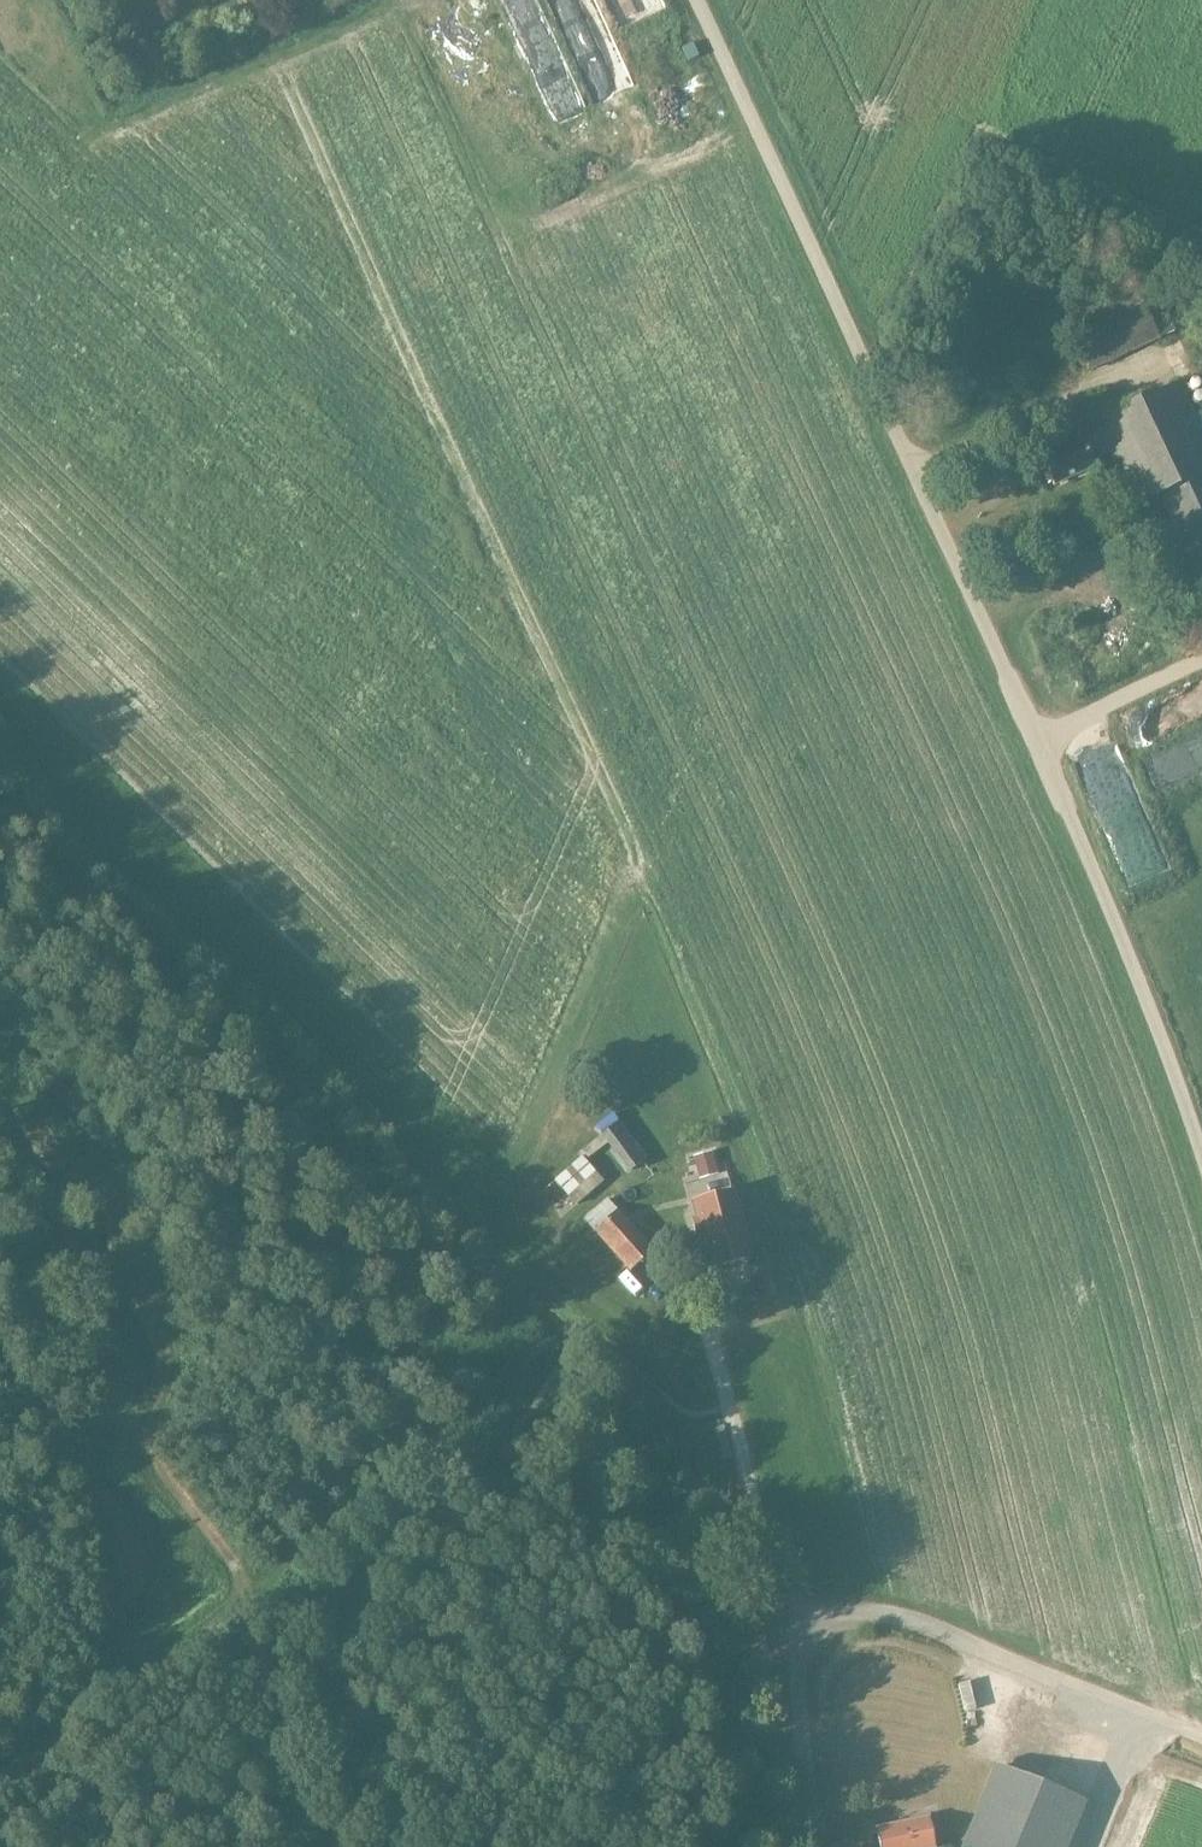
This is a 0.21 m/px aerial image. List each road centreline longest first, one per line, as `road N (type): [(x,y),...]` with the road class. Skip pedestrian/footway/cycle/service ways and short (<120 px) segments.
road 1 (unclassified): [(1201,1145),(994,648),(695,0)]
road 2 (track): [(570,1338),(391,1477),(253,1598),(183,1488),(0,1251)]
road 3 (track): [(383,1846),(351,1765),(253,1598),(0,1789)]
road 4 (unclassified): [(808,1620),(913,1620),(1201,1737)]
road 5 (unclassified): [(722,1388),(768,1562),(808,1620)]
road 6 (track): [(1134,1710),(1130,1744),(1088,1846)]

